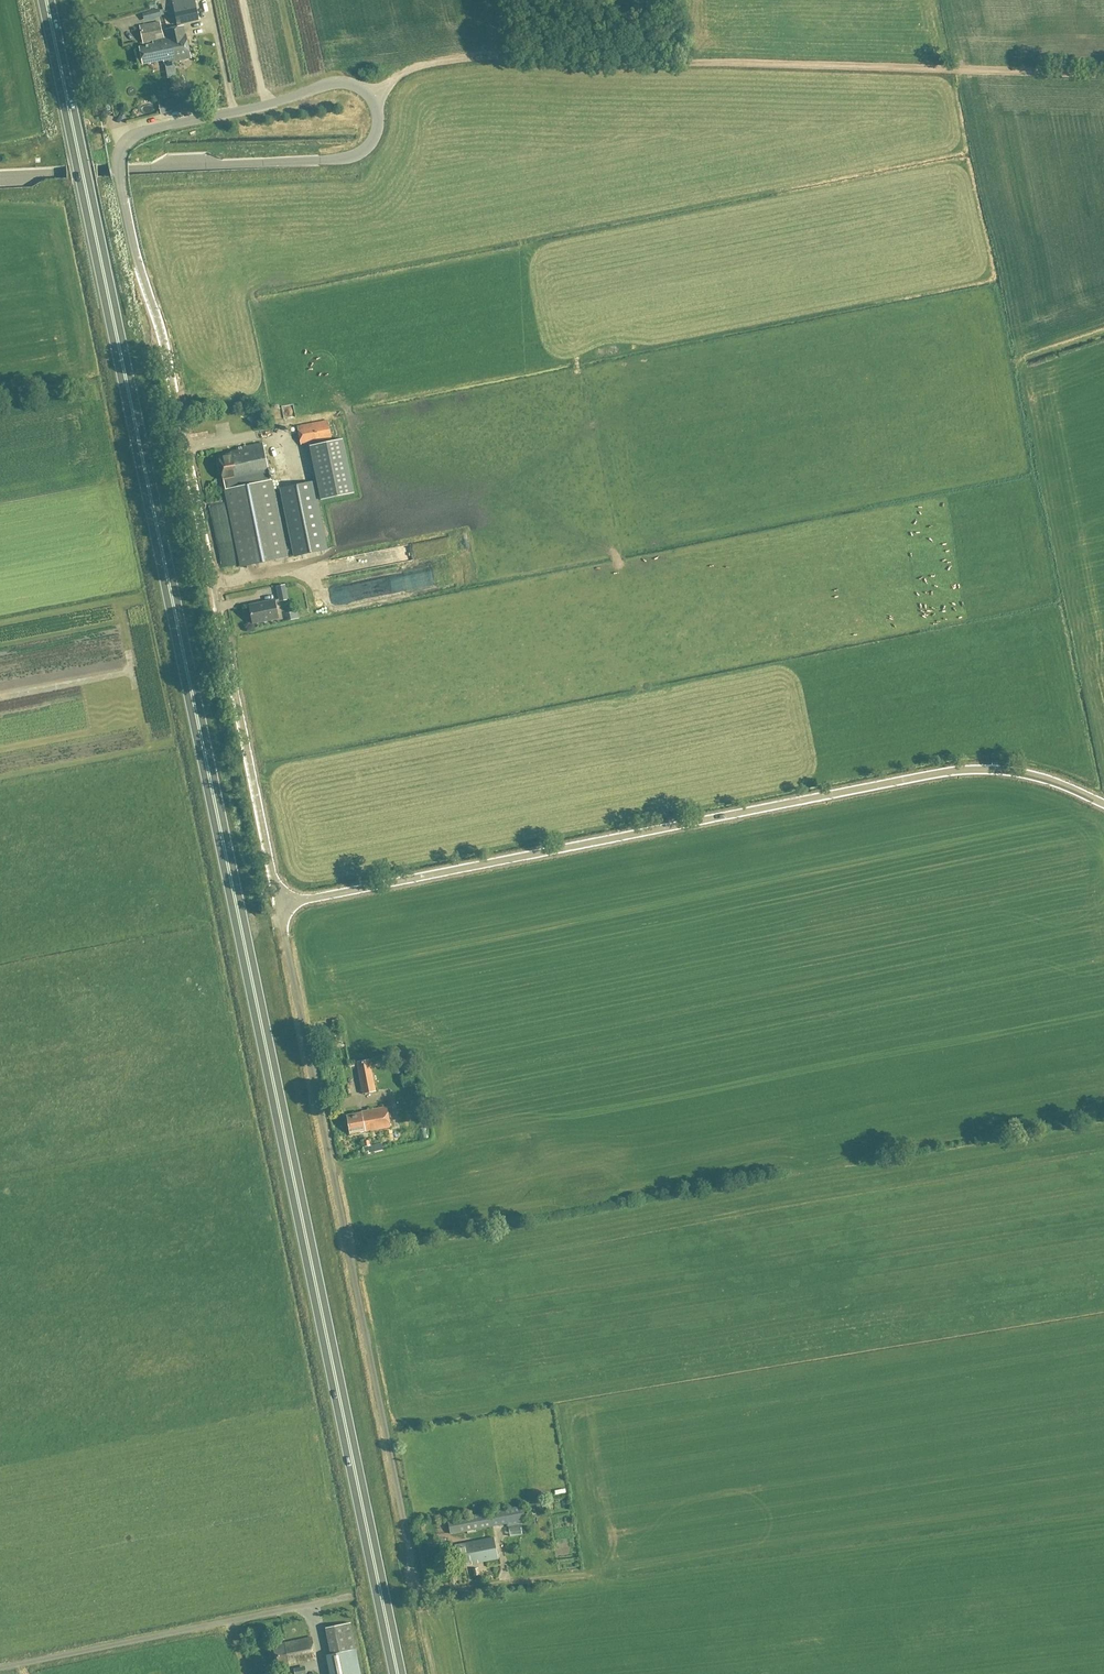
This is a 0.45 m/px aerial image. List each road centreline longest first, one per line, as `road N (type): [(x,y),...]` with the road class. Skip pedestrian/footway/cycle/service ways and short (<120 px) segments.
road 1 (trunk): [(397,1673),(46,0)]
road 2 (unclassified): [(381,105),(368,87),(346,80),(151,126),(127,140),(119,157),(119,185),(167,357),(271,878),(288,896)]
road 3 (unclassified): [(584,1575),(452,1592),(423,1592),(410,1580),(285,944),(288,896)]
road 4 (unclassified): [(288,896),(312,898),(942,774),(1020,775),(1103,806)]
road 5 (track): [(375,97),(408,72),(492,59),(1103,73)]
road 6 (unclassified): [(381,105),(382,131),(361,154),(0,173)]
road 7 (unclassified): [(0,1666),(341,1597)]

